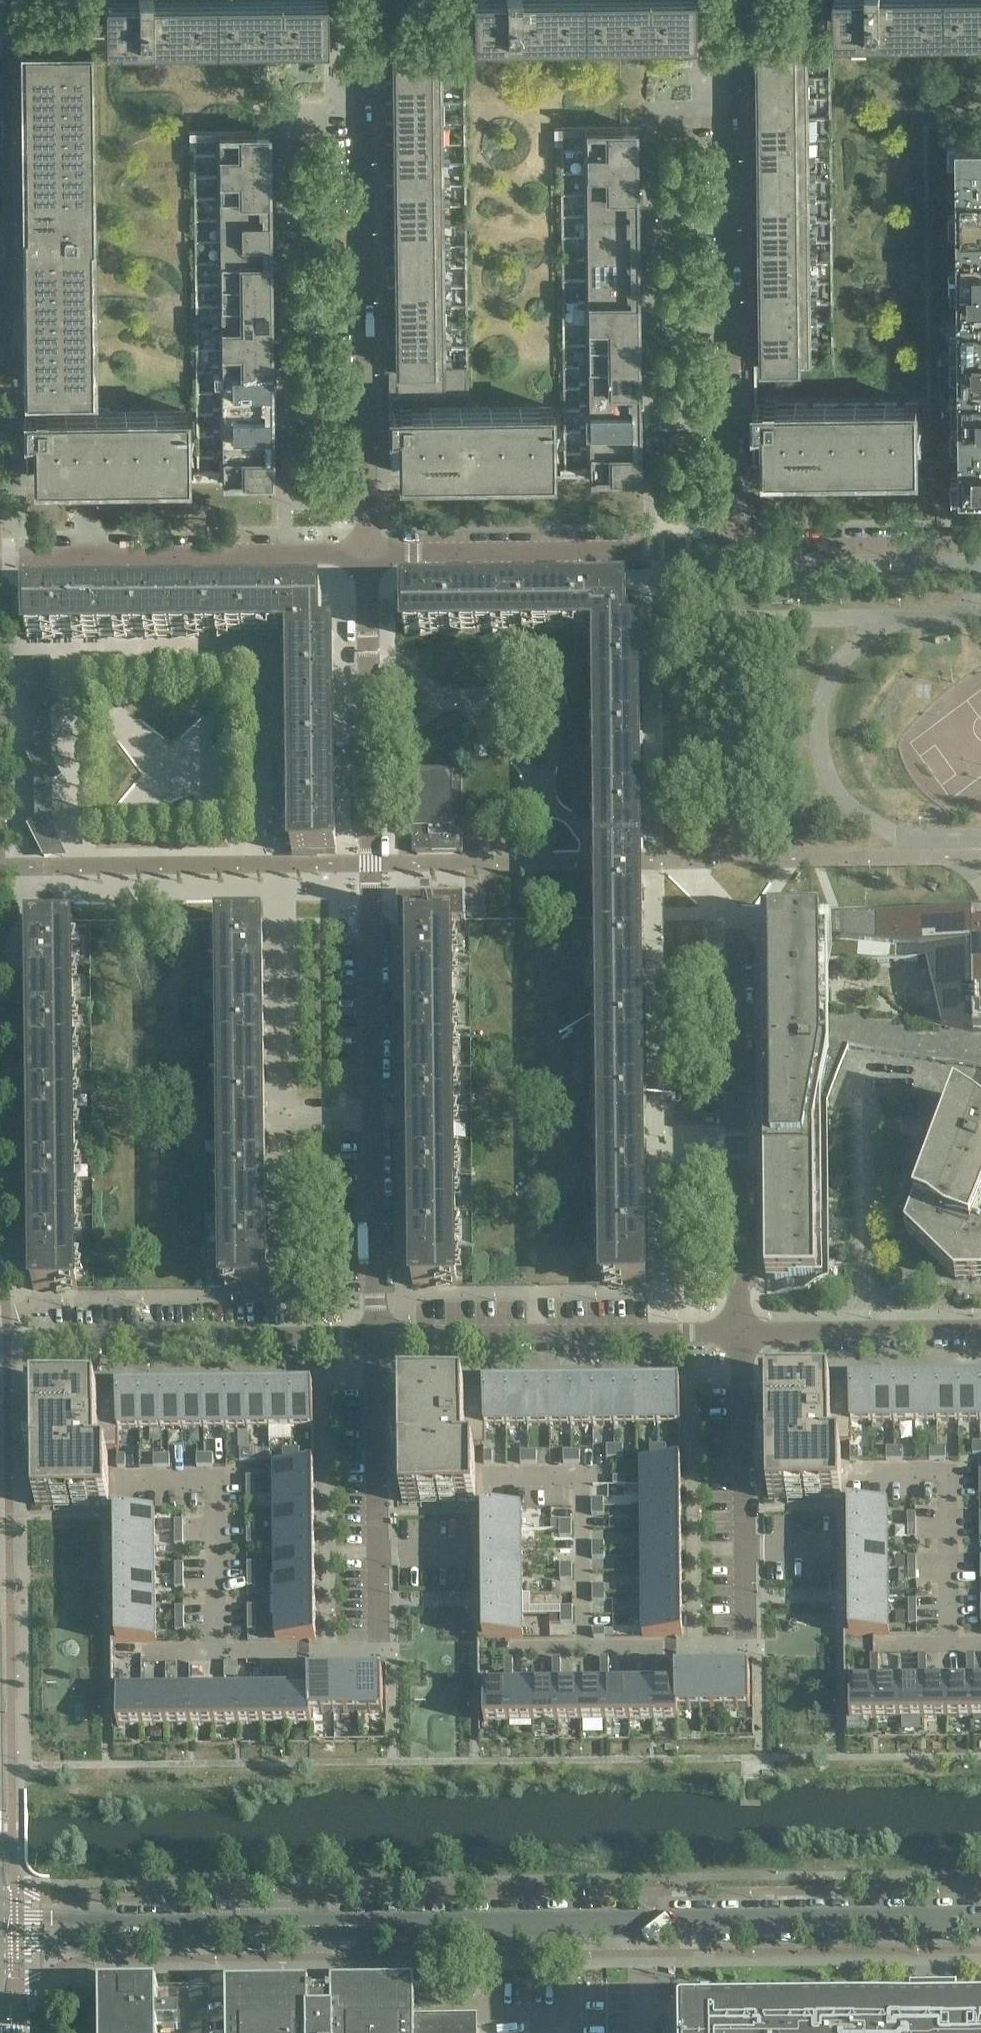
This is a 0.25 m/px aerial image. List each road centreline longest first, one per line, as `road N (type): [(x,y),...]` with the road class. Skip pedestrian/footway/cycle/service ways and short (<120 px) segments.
road 1 (tertiary): [(196,1926),(980,1918)]
road 2 (residential): [(733,1333),(732,861)]
road 3 (residential): [(377,1337),(368,874)]
road 4 (residential): [(364,93),(366,553)]
road 5 (residential): [(728,550),(728,115)]
road 6 (unclassified): [(377,1337),(5,1340)]
road 7 (unclassified): [(0,559),(366,553)]
road 8 (unclassified): [(366,553),(728,550)]
road 9 (unclassified): [(733,1333),(377,1337)]
road 10 (residential): [(366,553),(368,874)]
road 11 (residential): [(744,1634),(742,1355),(733,1333)]
road 12 (residential): [(378,1639),(377,1337)]
road 13 (unclassified): [(728,550),(980,545)]
road 14 (unclassified): [(980,1331),(733,1333)]
road 15 (tertiary): [(0,1949),(196,1926)]
road 16 (tertiary): [(196,1926),(0,1919)]

